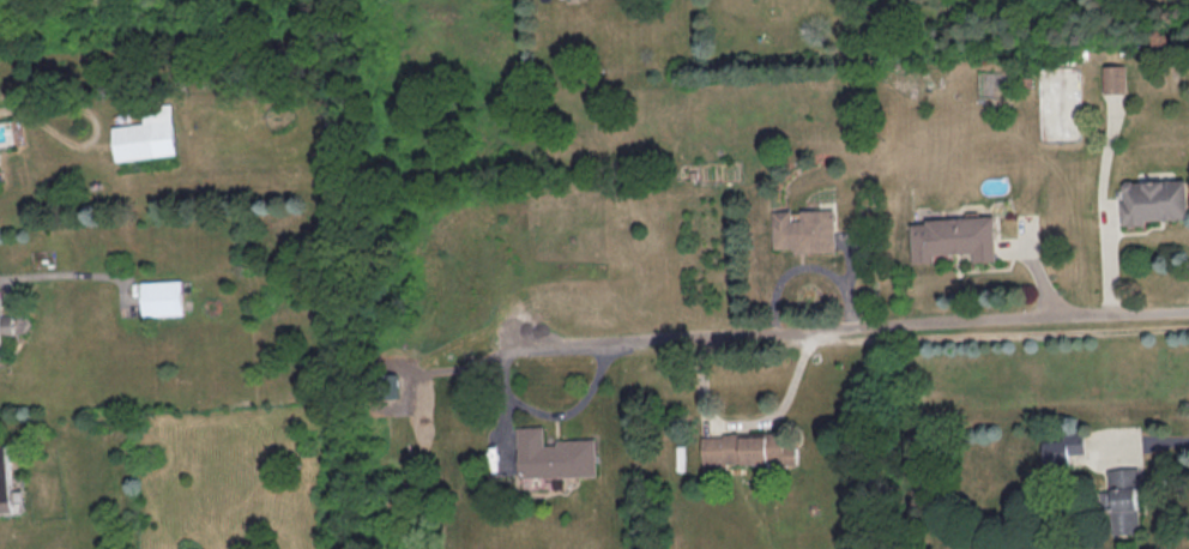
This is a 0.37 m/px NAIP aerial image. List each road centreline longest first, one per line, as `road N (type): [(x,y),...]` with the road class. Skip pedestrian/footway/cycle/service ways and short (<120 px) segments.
road 1 (residential): [(1188,311),(507,348)]

